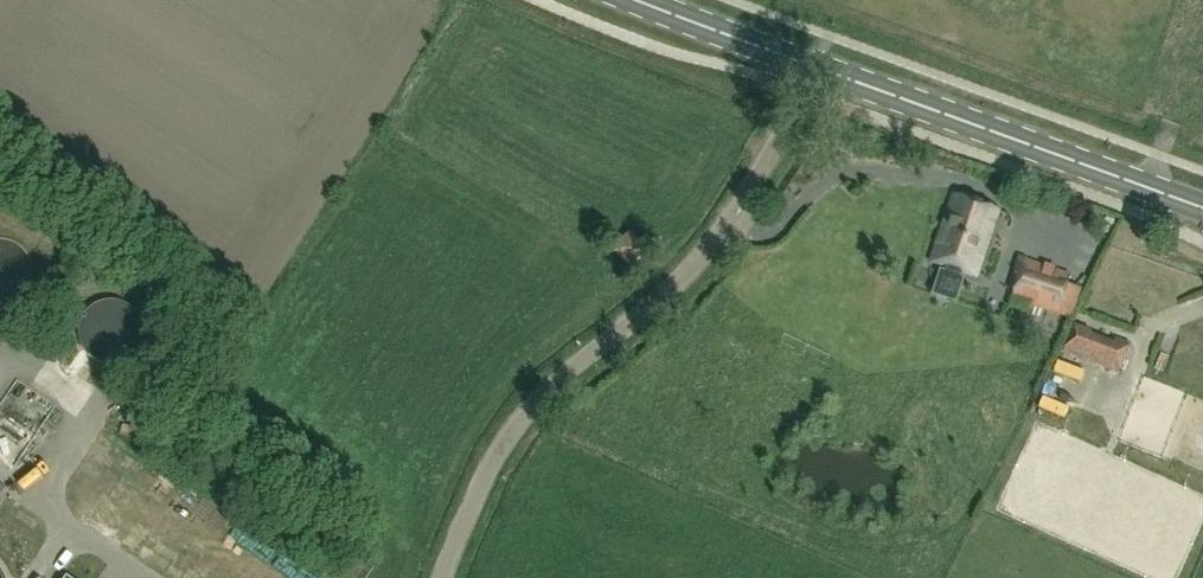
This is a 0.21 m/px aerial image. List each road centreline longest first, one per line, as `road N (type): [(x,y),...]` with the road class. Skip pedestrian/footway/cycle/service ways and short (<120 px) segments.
road 1 (unclassified): [(443,577),(507,435),(550,384),(708,249),(765,165),(814,69)]
road 2 (primary): [(1202,207),(814,69)]
road 3 (primary): [(814,69),(635,0)]

